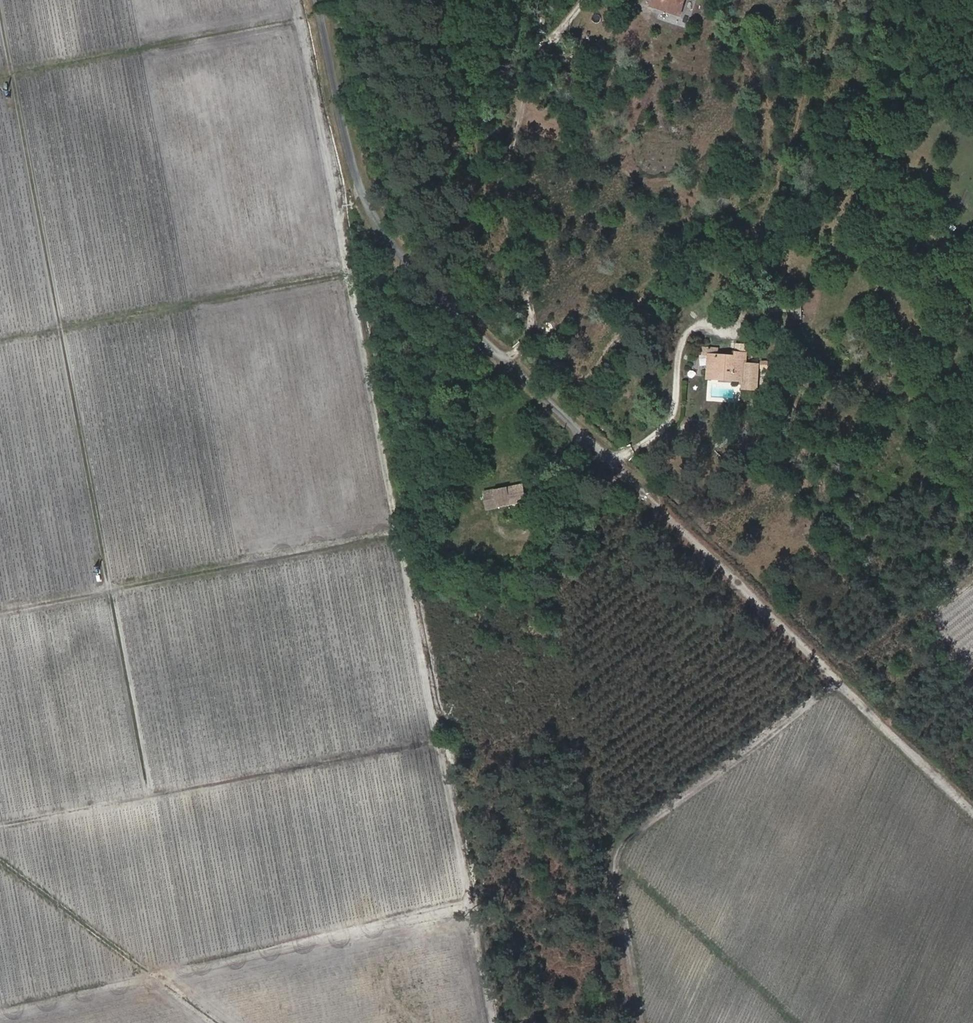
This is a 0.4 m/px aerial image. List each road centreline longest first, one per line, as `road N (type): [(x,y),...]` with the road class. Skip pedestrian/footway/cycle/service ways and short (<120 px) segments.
road 1 (track): [(300,0),(433,750),(0,829)]
road 2 (track): [(0,26),(146,802)]
road 3 (unclassified): [(619,460),(383,237),(354,163),(318,0)]
road 4 (track): [(972,815),(619,460)]
road 5 (track): [(838,685),(619,851),(615,880),(643,1022)]
road 6 (track): [(433,750),(481,1022)]
road 7 (track): [(615,867),(793,1022)]

